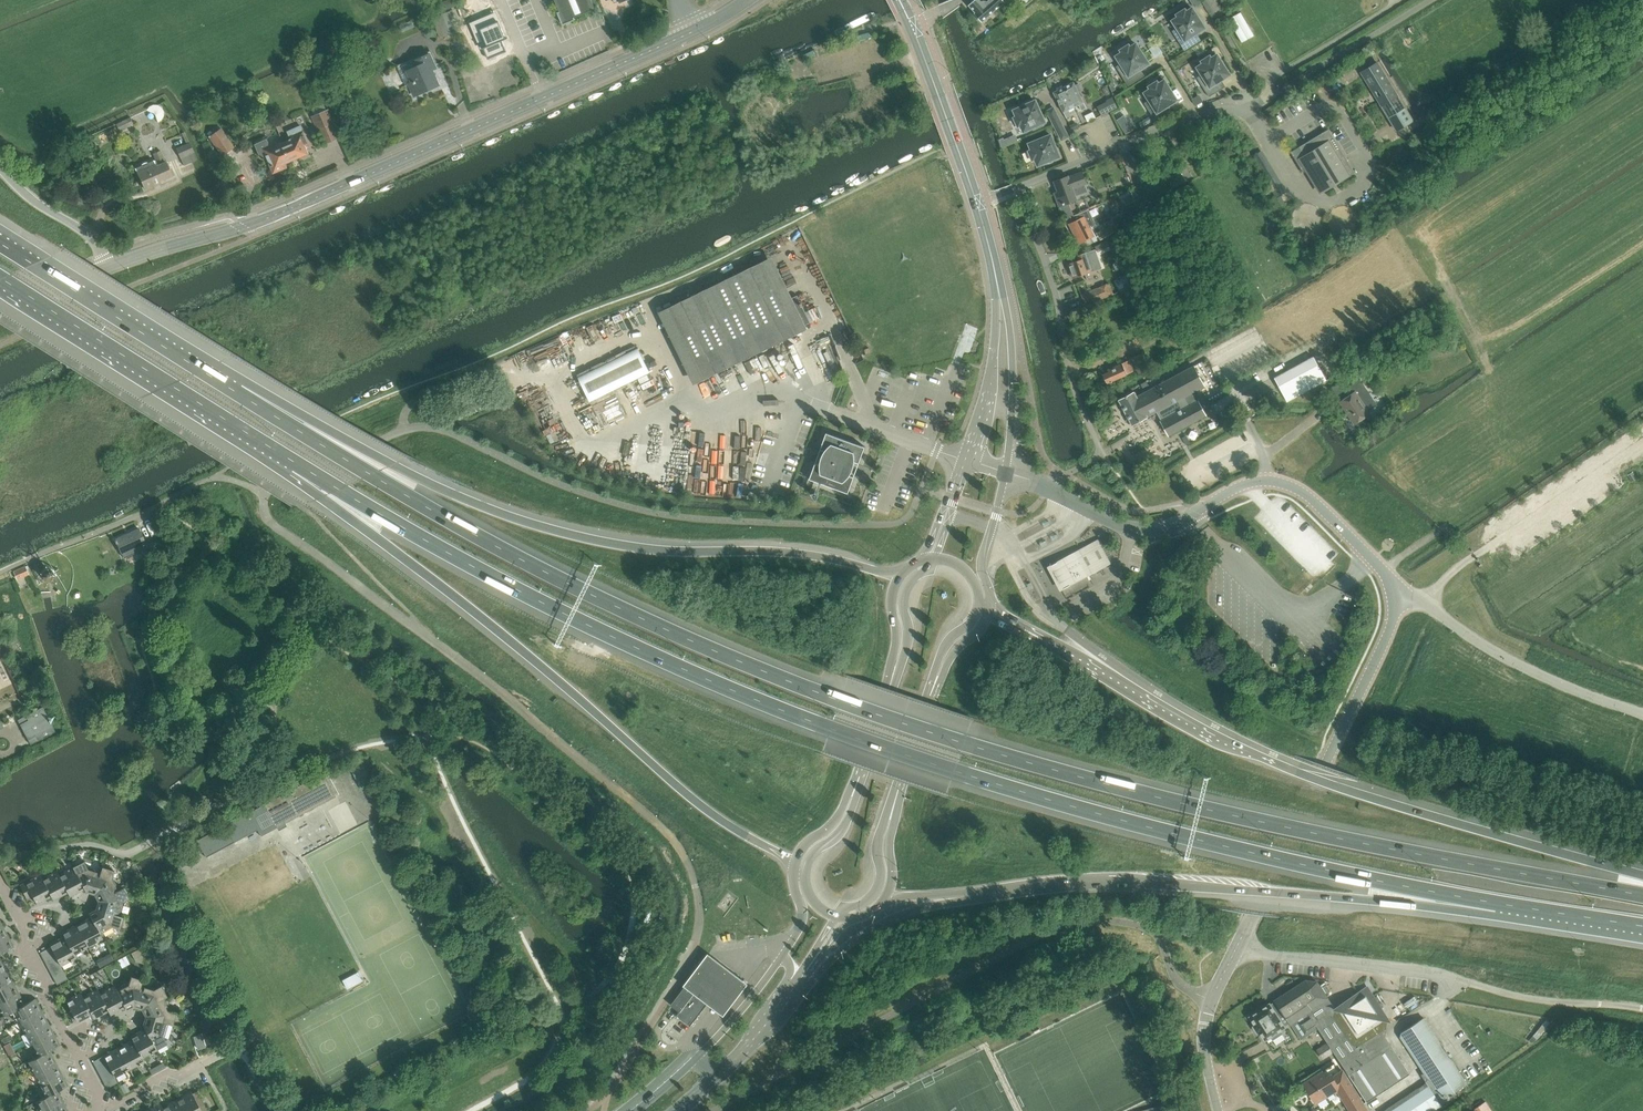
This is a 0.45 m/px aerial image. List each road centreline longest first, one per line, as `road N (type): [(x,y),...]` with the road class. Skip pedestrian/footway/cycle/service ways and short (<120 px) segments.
road 1 (motorway): [(1642,896),(1208,810),(958,743),(835,701),(717,654),(467,533),(237,391)]
road 2 (motorway): [(294,462),(448,555),(825,730),(1199,841),(1496,904)]
road 3 (motorway): [(903,573),(820,556),(638,549),(569,537),(486,510),(237,391)]
road 4 (tertiary): [(118,265),(301,204),(746,0)]
road 5 (motorway): [(1642,878),(1300,773),(1218,736),(1044,636)]
road 6 (motorway): [(294,462),(319,495),(544,668),(697,803),(794,865)]
road 7 (unclassified): [(1218,1110),(1203,1045),(1210,1000),(1399,597)]
road 8 (motorway): [(974,900),(1115,885),(1496,904)]
road 9 (unclassified): [(1399,597),(1309,496),(1286,484),(1244,484),(1185,518),(1131,527),(1047,487)]
road 10 (motorway): [(0,277),(294,462)]
road 11 (unclassified): [(1047,487),(1104,454),(1073,392),(1019,189)]
road 12 (secondary): [(794,865),(803,916),(782,957),(707,1049),(629,1110)]
road 13 (motorway): [(237,391),(0,245)]
road 14 (unclassified): [(1642,714),(1528,670),(1423,603),(1399,597)]
road 15 (residential): [(98,1110),(99,1092),(46,999),(49,989),(0,881)]
road 16 (unclassified): [(1019,189),(1212,113),(1245,110)]
road 17 (motorway): [(798,983),(880,924),(974,900)]
road 18 (secondary): [(978,204),(912,26)]
road 19 (secondary): [(1006,472),(1013,379),(999,291)]
road 20 (secondary): [(678,1110),(798,983)]
road 21 (secondary): [(999,291),(990,374),(961,459)]
road 22 (secondary): [(836,918),(878,891),(878,842),(898,792)]
road 23 (unclassified): [(118,265),(0,169)]
road 24 (residential): [(103,1110),(167,1074),(240,1047)]
road 25 (motorway): [(1496,904),(1642,928)]
road 26 (secondary): [(935,558),(904,592),(909,639),(889,688)]
road 27 (secondary): [(991,606),(981,561),(1006,472)]
road 28 (tertiary): [(0,318),(118,265)]

